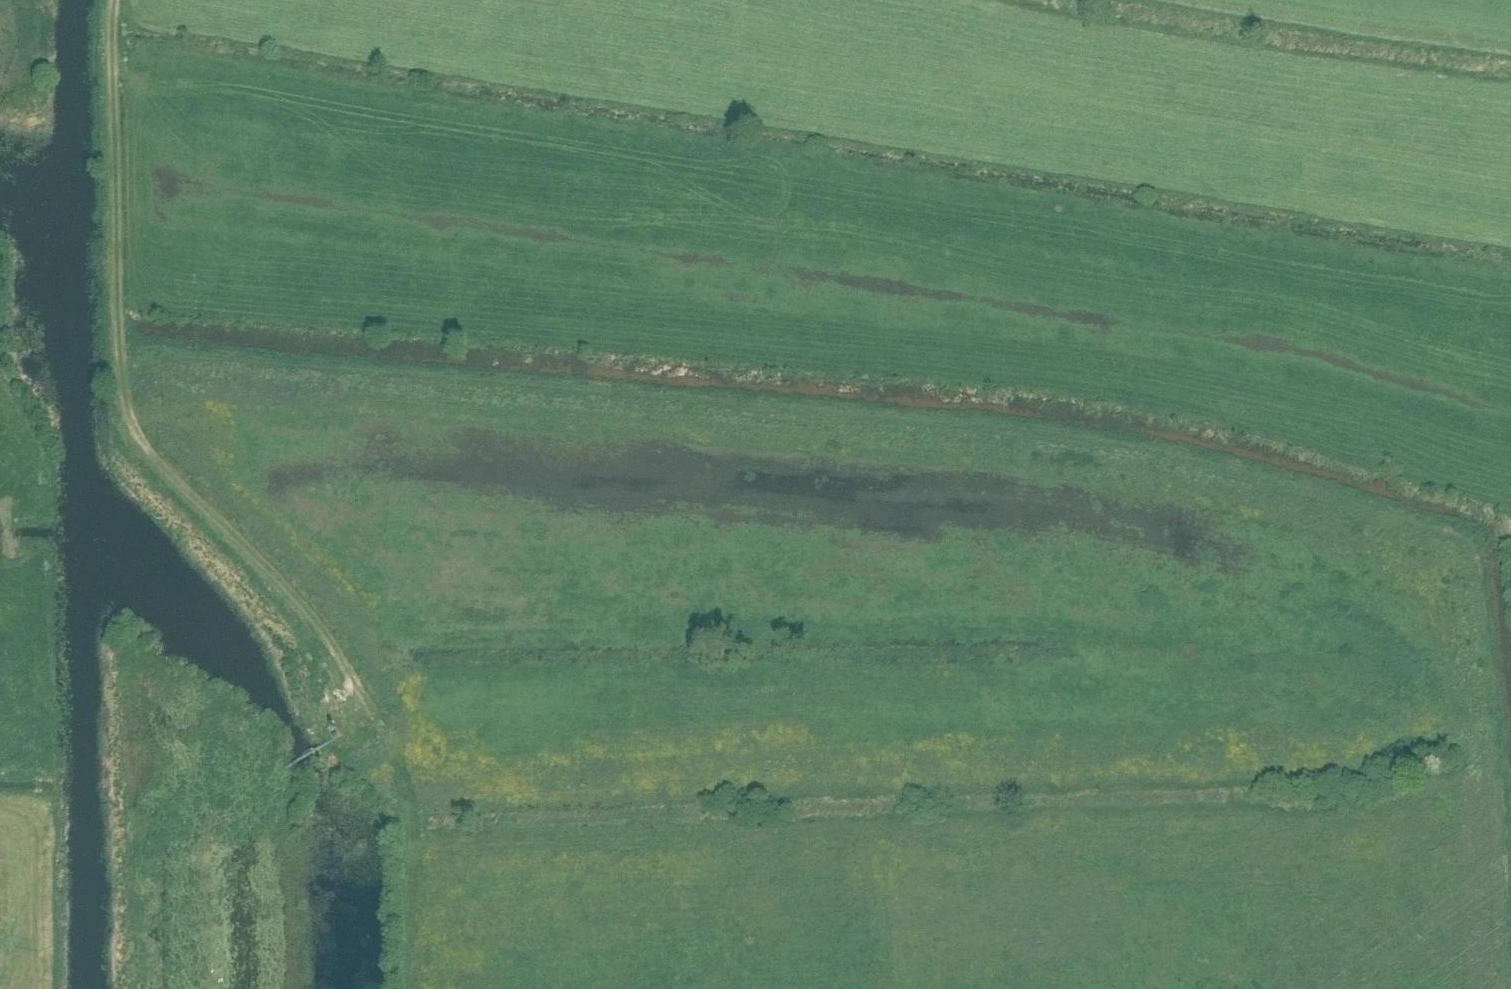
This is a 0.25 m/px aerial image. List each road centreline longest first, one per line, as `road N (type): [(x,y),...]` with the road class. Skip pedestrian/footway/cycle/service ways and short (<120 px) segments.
road 1 (track): [(111,0),(121,393),(150,449),(320,625),(372,713)]

